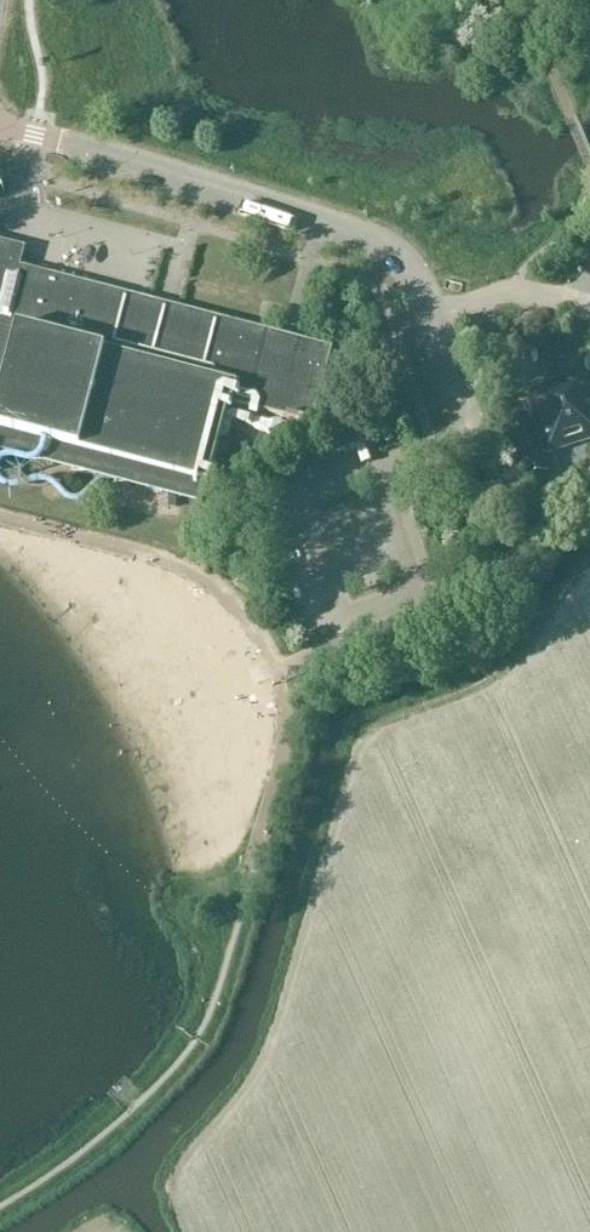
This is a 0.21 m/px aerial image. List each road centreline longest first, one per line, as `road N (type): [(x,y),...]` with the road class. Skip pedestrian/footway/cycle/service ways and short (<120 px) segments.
road 1 (residential): [(425,309),(384,250),(340,223),(0,127)]

